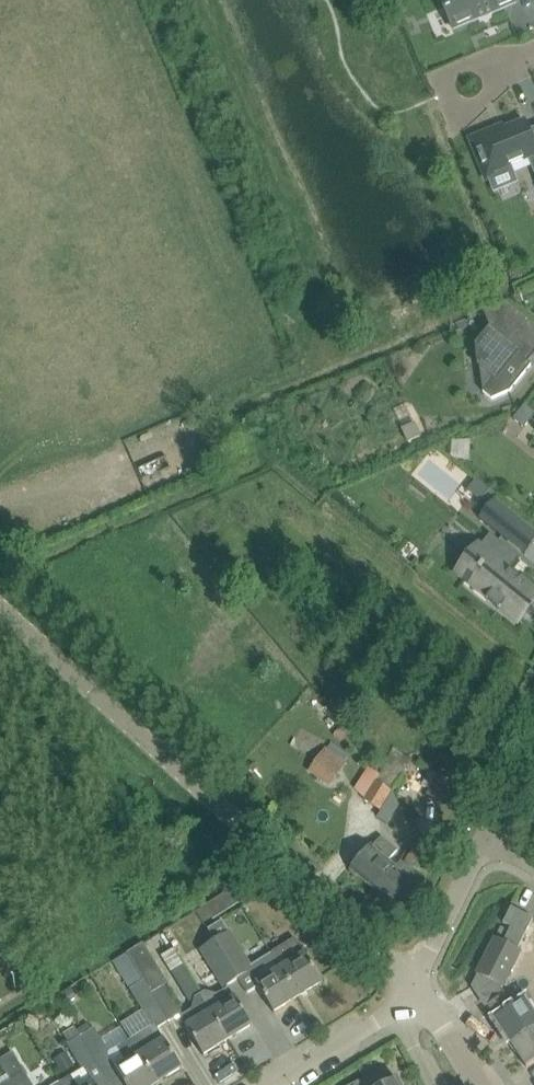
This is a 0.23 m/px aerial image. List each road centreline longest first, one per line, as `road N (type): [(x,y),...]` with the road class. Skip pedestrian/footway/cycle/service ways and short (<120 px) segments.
road 1 (unclassified): [(411,984),(343,910),(0,605)]
road 2 (unclassified): [(411,984),(486,843)]
road 3 (residential): [(271,1084),(391,1007)]
road 4 (residential): [(480,1084),(411,984)]

